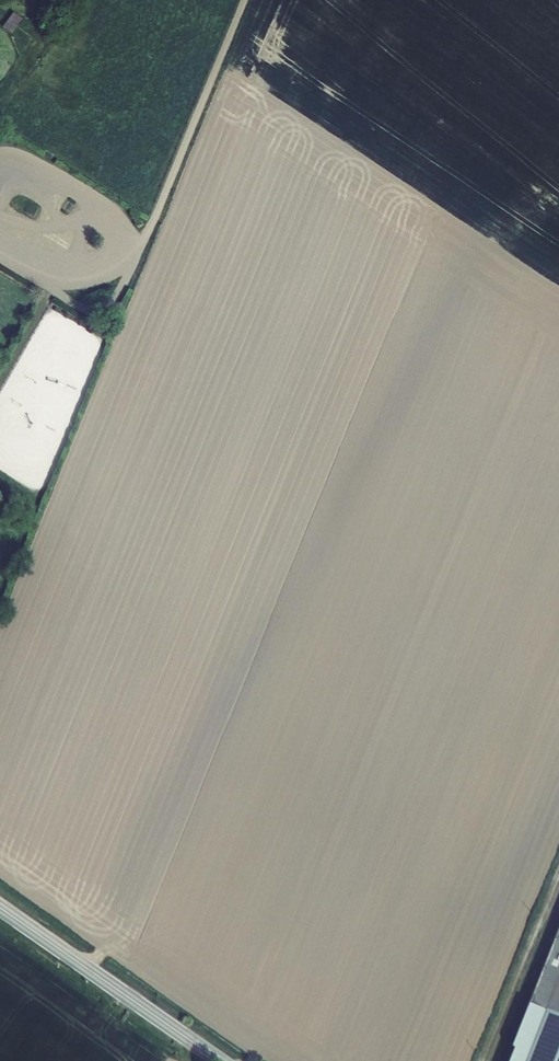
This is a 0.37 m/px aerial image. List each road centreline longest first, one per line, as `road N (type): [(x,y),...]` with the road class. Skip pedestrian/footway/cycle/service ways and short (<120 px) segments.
road 1 (primary): [(220,1060),(0,907)]

